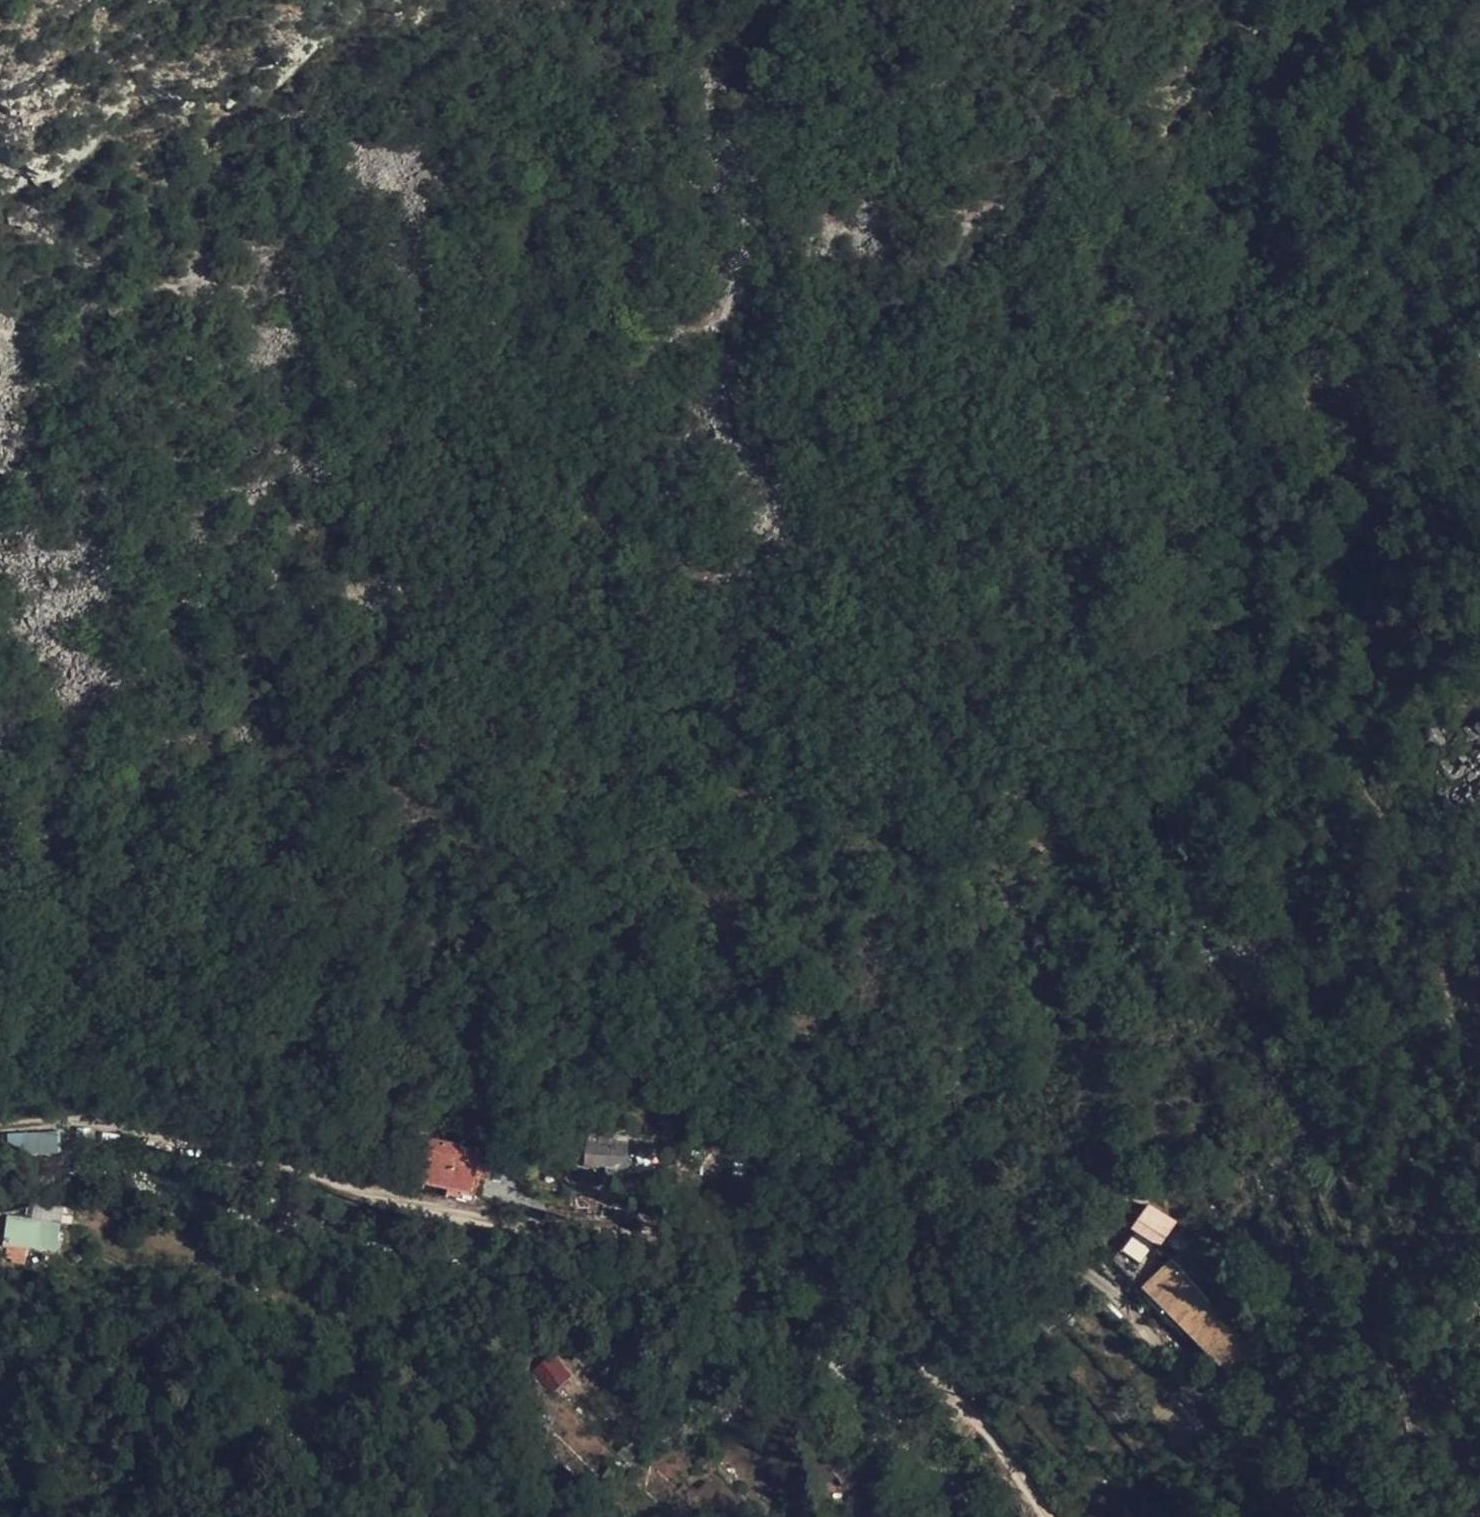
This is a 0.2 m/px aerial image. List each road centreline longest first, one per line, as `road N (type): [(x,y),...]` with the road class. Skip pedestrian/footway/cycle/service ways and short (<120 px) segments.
road 1 (residential): [(1052,1516),(947,1372),(914,1340),(740,1247),(659,1228),(521,1230),(360,1196),(240,1147),(80,1128),(0,1135)]

